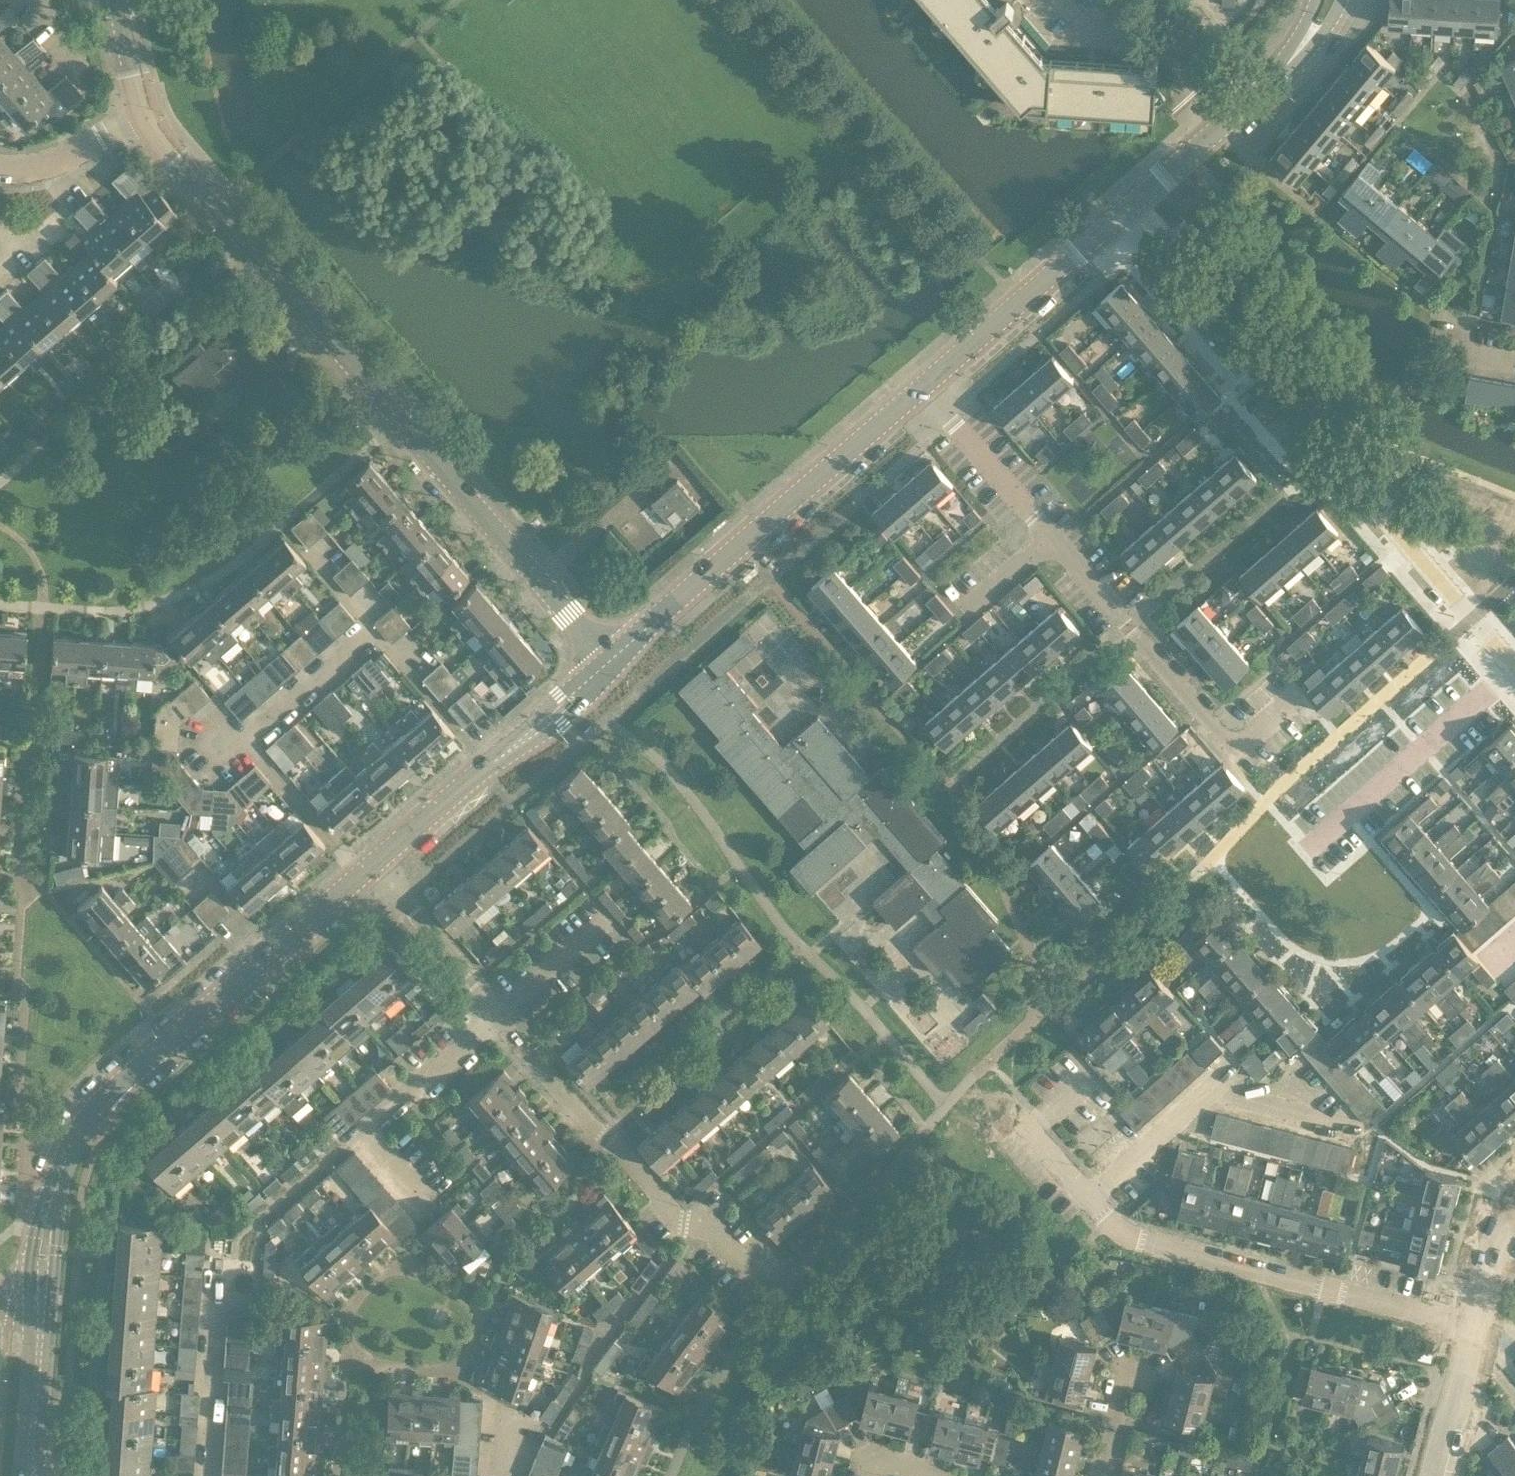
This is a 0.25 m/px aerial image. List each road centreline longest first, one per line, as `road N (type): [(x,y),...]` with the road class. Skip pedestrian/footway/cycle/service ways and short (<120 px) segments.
road 1 (tertiary): [(612,660),(139,111)]
road 2 (tertiary): [(1514,672),(1119,214)]
road 3 (residential): [(1472,1327),(1245,1272),(1096,1219),(1023,1138),(1096,1073)]
road 4 (residential): [(1235,749),(921,387)]
road 5 (tertiary): [(612,660),(921,387)]
road 6 (residential): [(766,1296),(695,1220),(654,1201),(514,1043),(501,1009)]
road 7 (tertiary): [(109,1094),(377,861)]
road 8 (tertiary): [(377,861),(612,660)]
road 9 (residential): [(427,1207),(362,1130),(501,1009)]
road 10 (tertiary): [(921,387),(1119,214)]
road 11 (residential): [(206,1475),(218,1249)]
road 12 (tertiary): [(109,1094),(66,1158),(50,1205),(39,1303)]
road 13 (residential): [(1209,132),(1174,64),(1146,34),(1089,31),(1063,0)]
road 14 (residential): [(501,1009),(377,861)]
road 15 (tertiary): [(28,1475),(39,1303)]
road 16 (tertiary): [(1472,1327),(1434,1475)]
road 17 (residential): [(0,162),(55,153),(139,111)]
road 18 (tertiary): [(1514,1203),(1472,1327)]
road 19 (residential): [(1099,1475),(1131,1357)]
road 20 (tertiary): [(1119,214),(1209,132)]
road 21 (tertiary): [(1209,132),(1297,51)]

